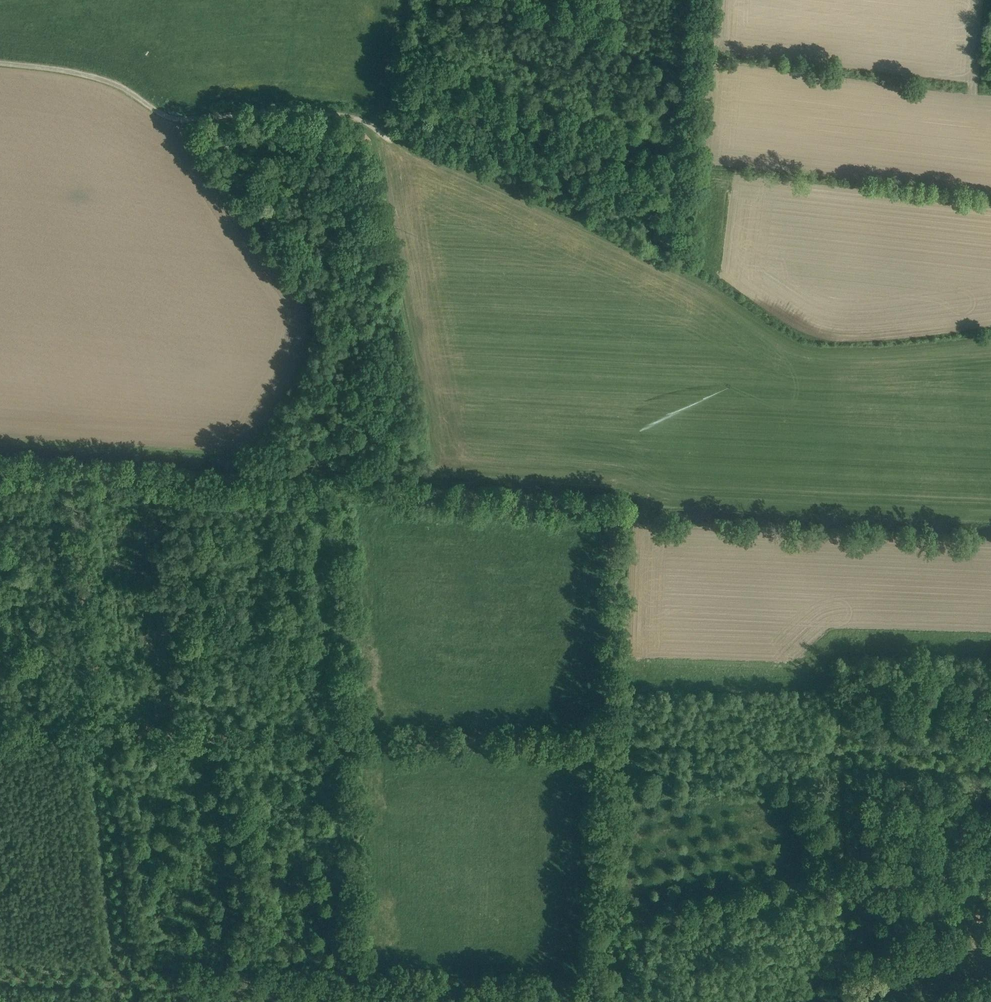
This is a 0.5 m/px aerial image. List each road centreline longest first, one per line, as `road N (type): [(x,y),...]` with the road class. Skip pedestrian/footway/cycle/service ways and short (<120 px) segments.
road 1 (track): [(0,443),(624,482),(647,504),(643,511),(620,507)]
road 2 (track): [(0,968),(599,990)]
road 3 (track): [(50,473),(620,507)]
road 4 (track): [(610,748),(83,745)]
road 5 (track): [(355,1001),(343,491)]
road 6 (track): [(0,63),(118,86),(172,119),(250,110),(336,113),(393,143)]
road 7 (track): [(83,745),(50,473)]
road 8 (track): [(699,0),(676,271)]
road 9 (track): [(83,745),(114,1001)]
road 10 (track): [(599,1001),(610,748)]
road 11 (track): [(620,507),(610,748)]

